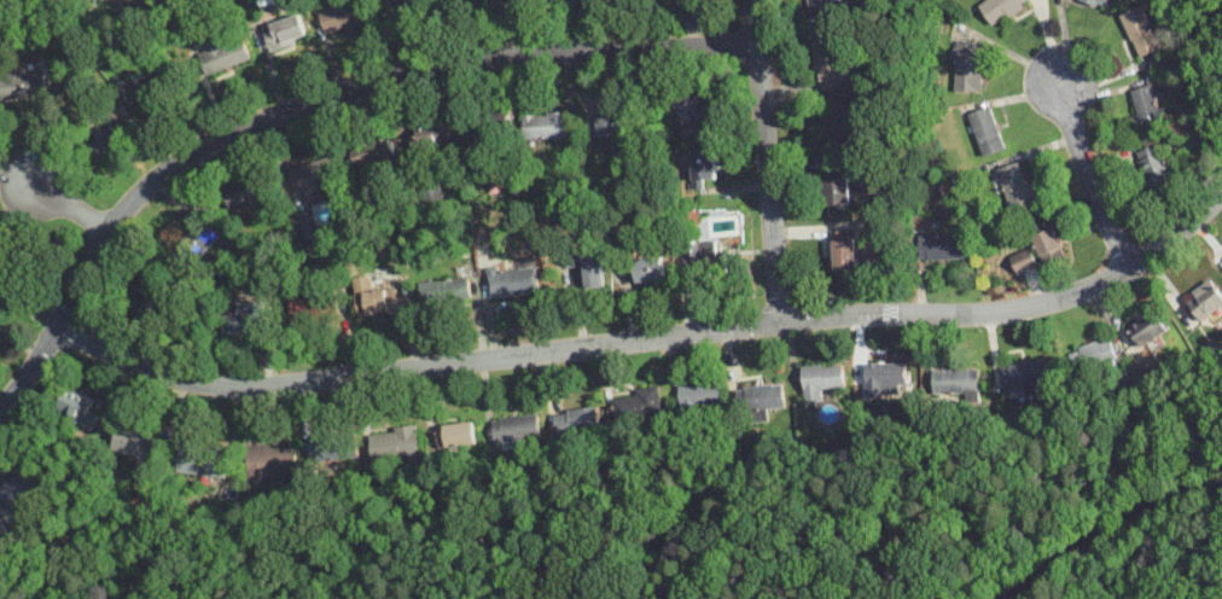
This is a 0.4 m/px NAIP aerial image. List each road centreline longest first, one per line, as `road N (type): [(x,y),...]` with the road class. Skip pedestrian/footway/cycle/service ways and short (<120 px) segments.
road 1 (residential): [(57,328),(173,376),(257,385),(842,313),(987,310),(1081,289),(1129,266),(1221,186)]
road 2 (residential): [(0,410),(57,328),(105,233),(199,149),(257,122),(485,54),(761,41)]
road 3 (residential): [(779,320),(756,0)]
road 4 (residential): [(1221,484),(1131,516),(1011,598)]
road 5 (residential): [(1129,266),(1084,174),(1059,81)]

